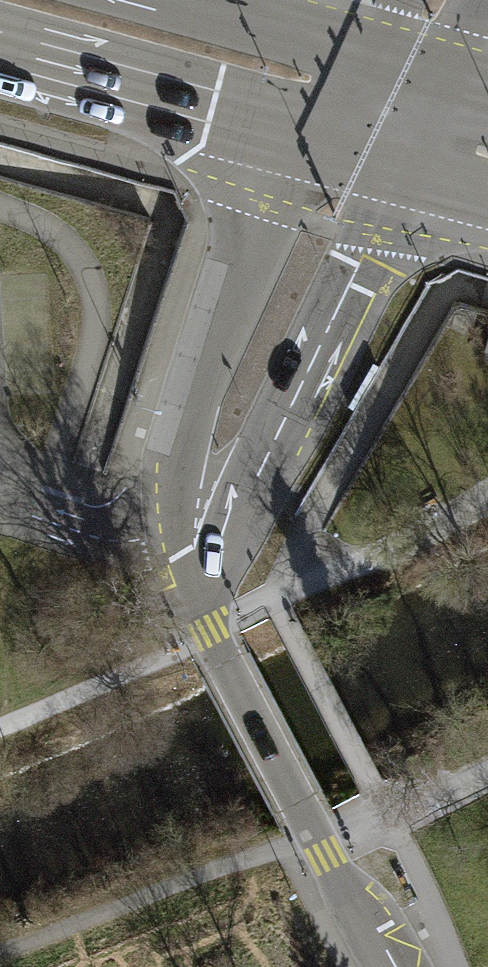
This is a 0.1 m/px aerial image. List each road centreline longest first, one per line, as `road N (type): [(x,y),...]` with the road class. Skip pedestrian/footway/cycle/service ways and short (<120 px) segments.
road 1 (residential): [(360,157),(207,484),(195,555),(209,632)]
road 2 (residential): [(391,966),(209,632)]
road 3 (secondary): [(0,59),(360,157)]
road 4 (track): [(0,728),(274,600)]
road 5 (secondary): [(403,67),(171,0)]
road 6 (secondary): [(360,157),(487,192)]

